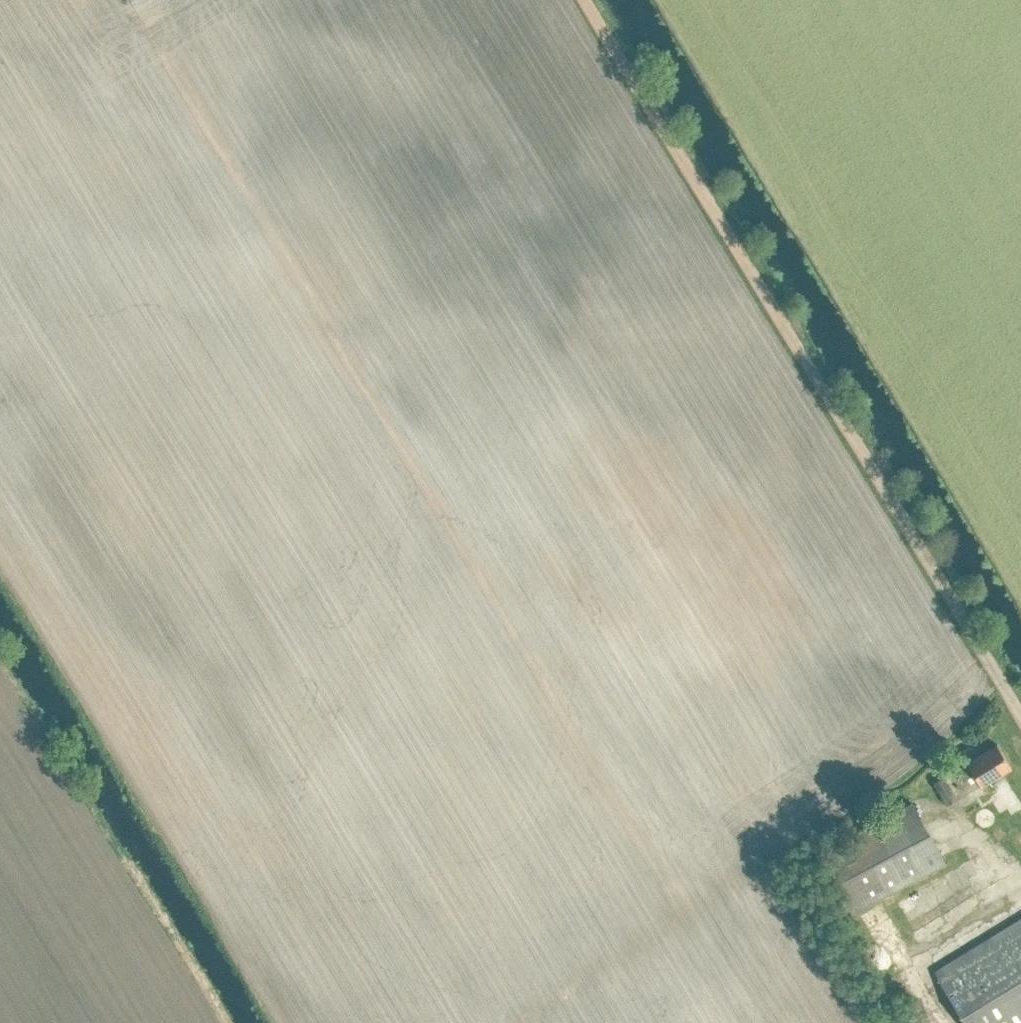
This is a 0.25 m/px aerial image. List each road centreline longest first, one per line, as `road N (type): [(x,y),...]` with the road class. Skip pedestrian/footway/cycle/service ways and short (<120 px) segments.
road 1 (track): [(582,0),(1020,722)]

